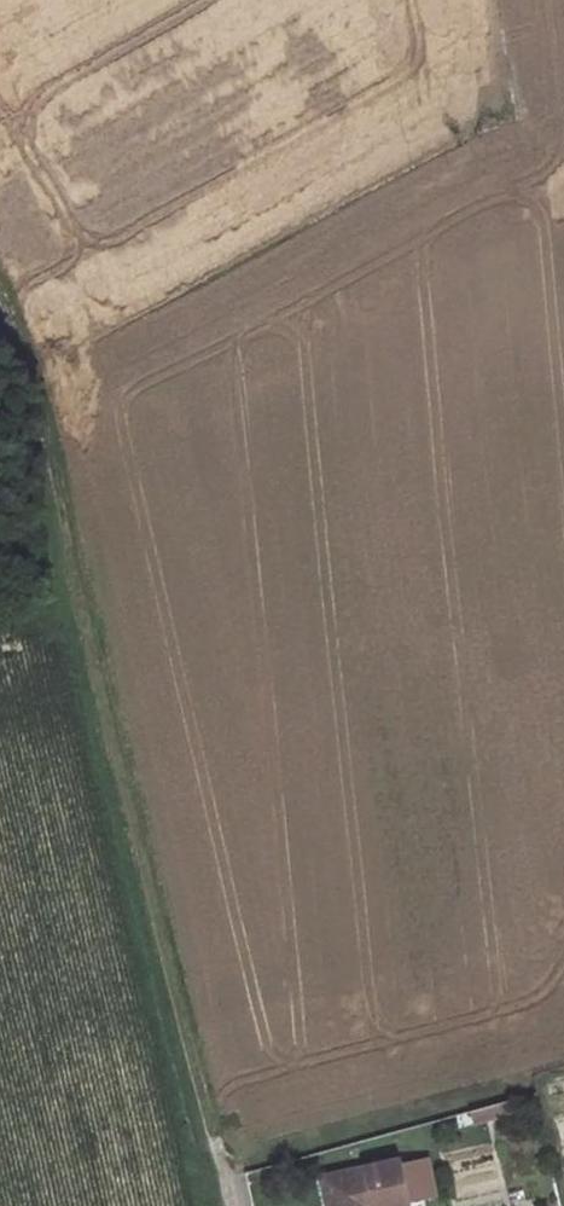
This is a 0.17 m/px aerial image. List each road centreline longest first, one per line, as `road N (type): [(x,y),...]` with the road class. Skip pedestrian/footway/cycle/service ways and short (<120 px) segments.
road 1 (track): [(0,295),(28,361),(83,621),(203,1113),(229,1173)]

